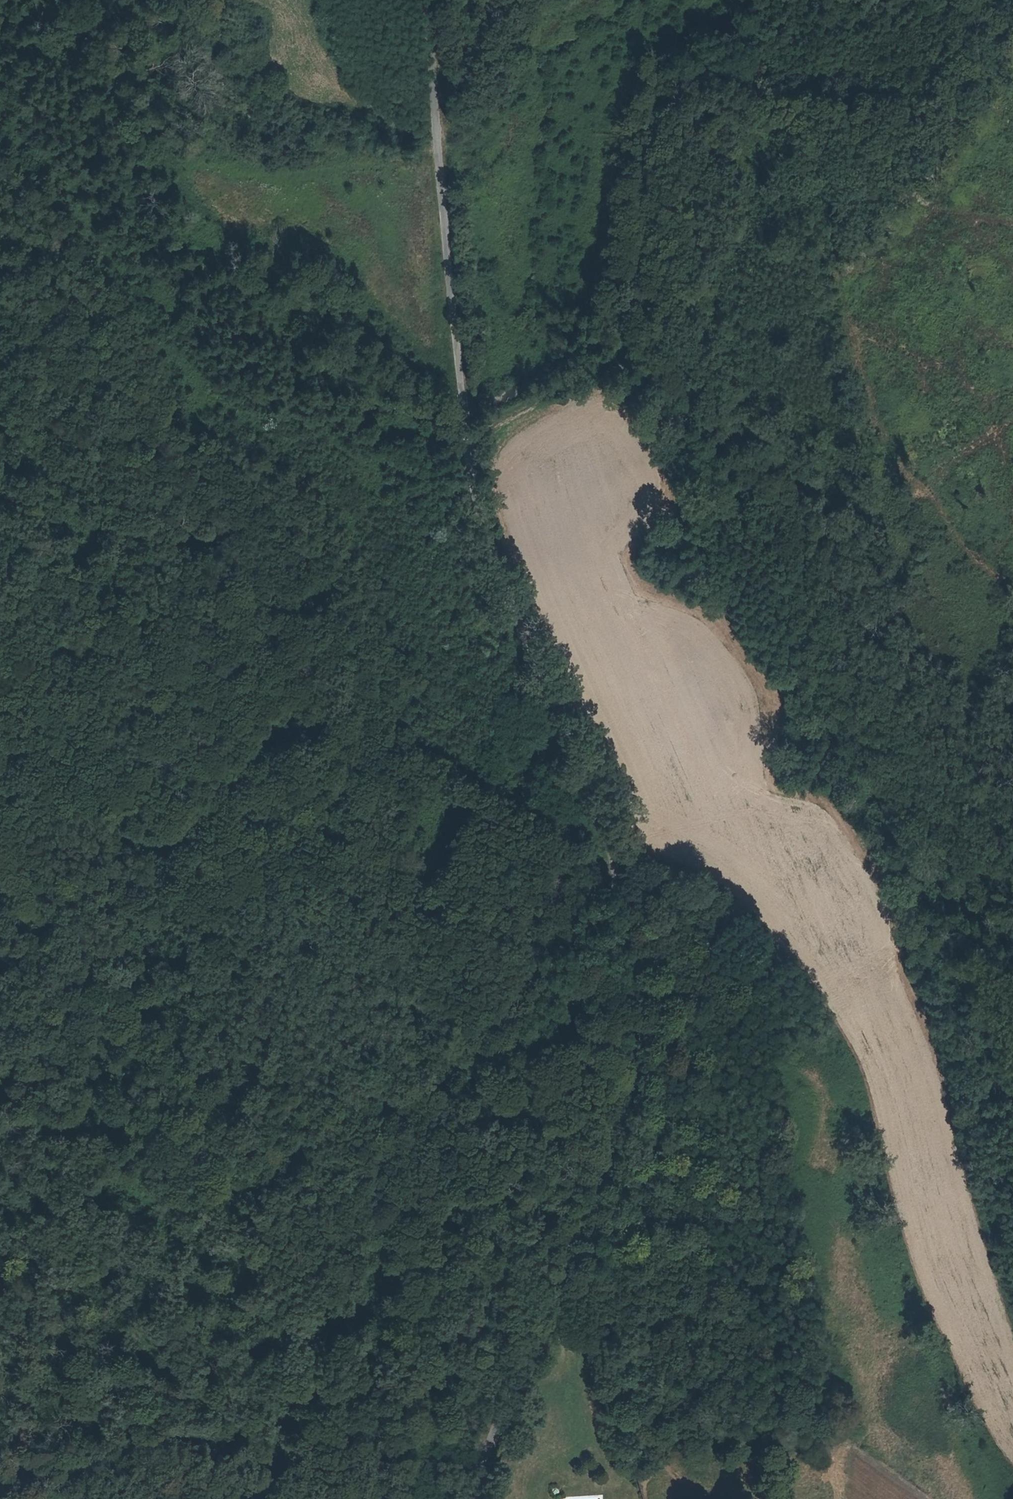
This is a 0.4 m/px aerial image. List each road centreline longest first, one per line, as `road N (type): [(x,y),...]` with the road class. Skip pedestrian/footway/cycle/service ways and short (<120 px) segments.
road 1 (unclassified): [(467,1498),(567,1270),(627,1102),(632,1005),(606,854),(512,633),(488,540),(463,408),(436,74),(419,0)]
road 2 (track): [(583,371),(509,412),(465,418)]

